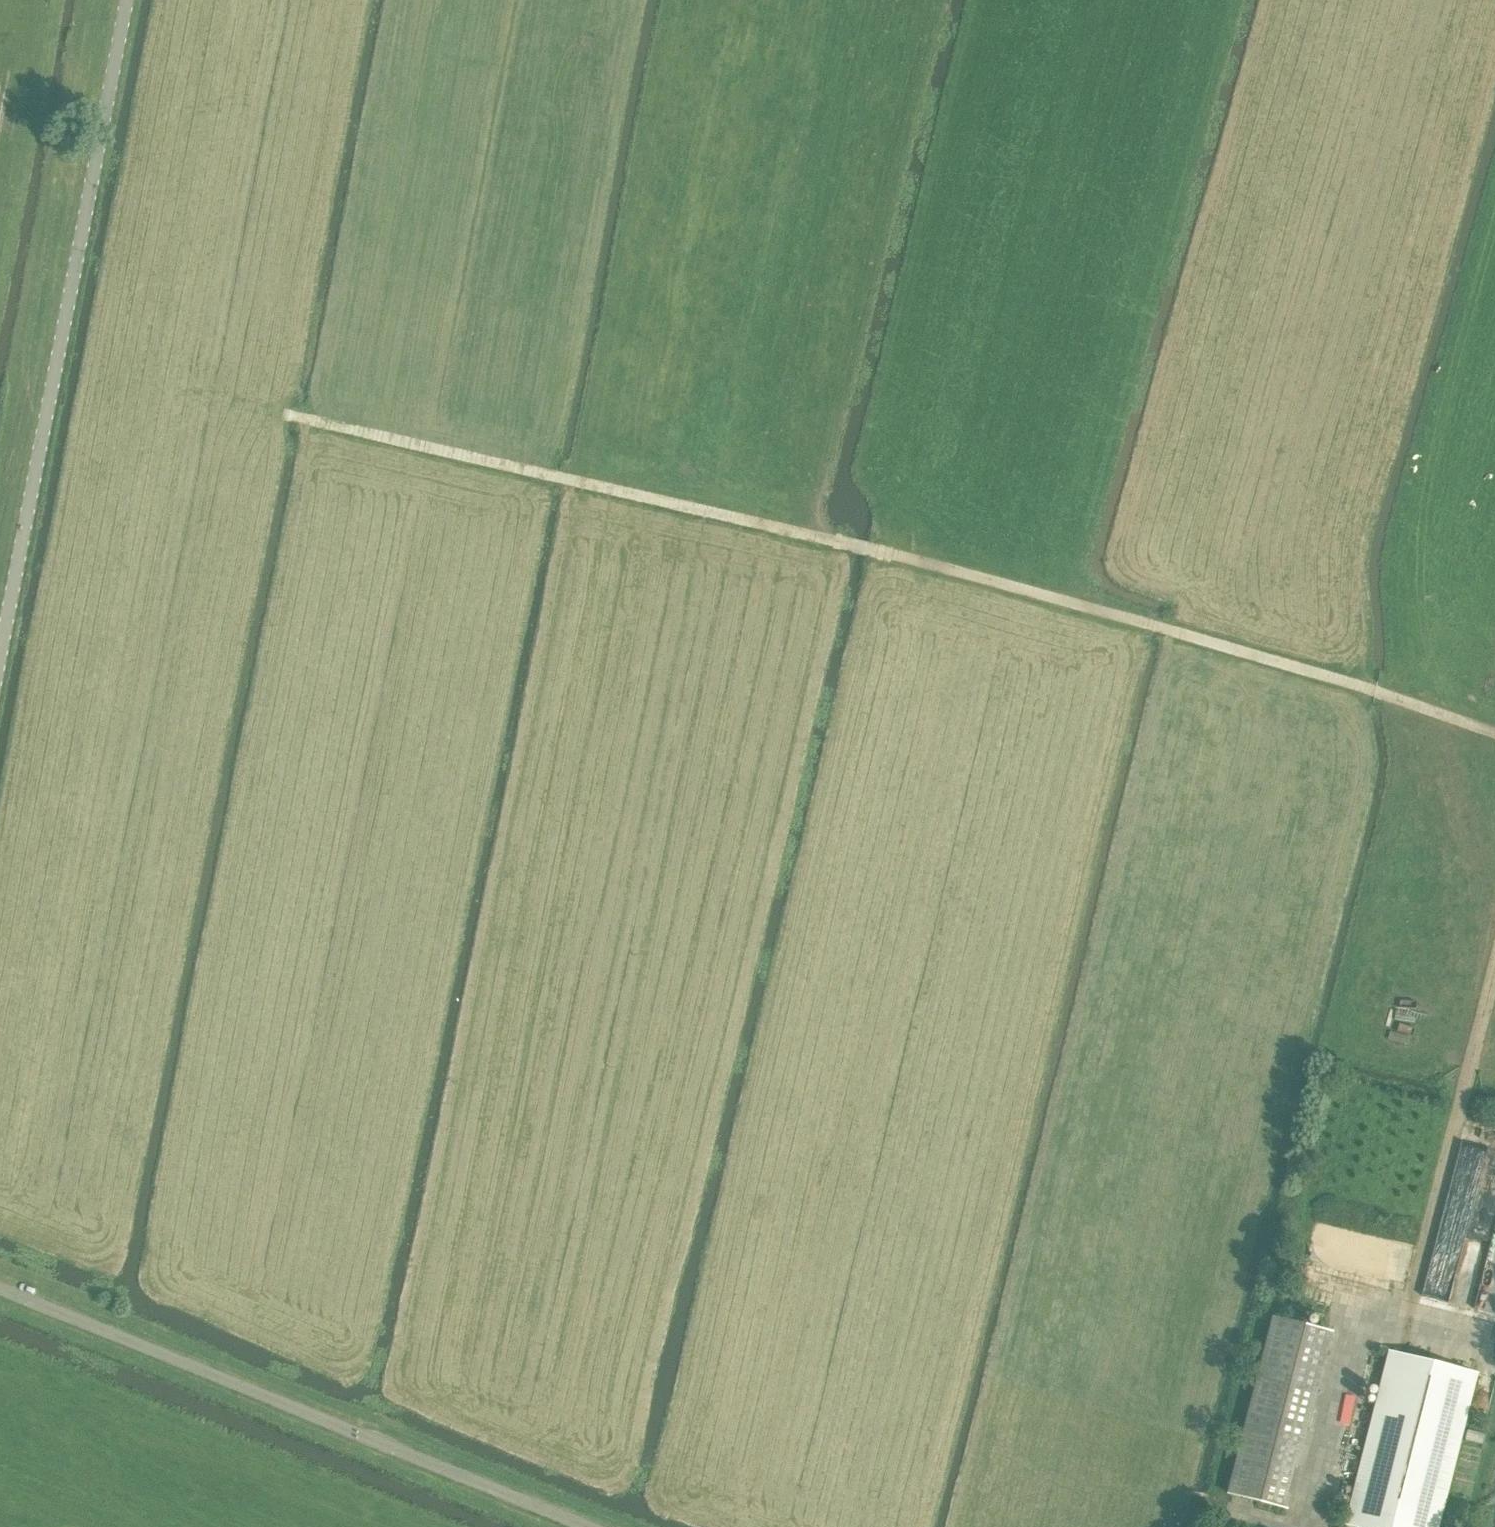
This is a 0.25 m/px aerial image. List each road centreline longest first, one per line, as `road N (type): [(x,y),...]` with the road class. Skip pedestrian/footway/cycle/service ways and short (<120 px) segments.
road 1 (track): [(1494,737),(1376,692),(873,549),(281,411)]
road 2 (tertiary): [(0,667),(129,0)]
road 3 (unclassified): [(0,1290),(592,1526)]
road 4 (track): [(1494,964),(1408,1302),(1376,1320),(1324,1526)]

